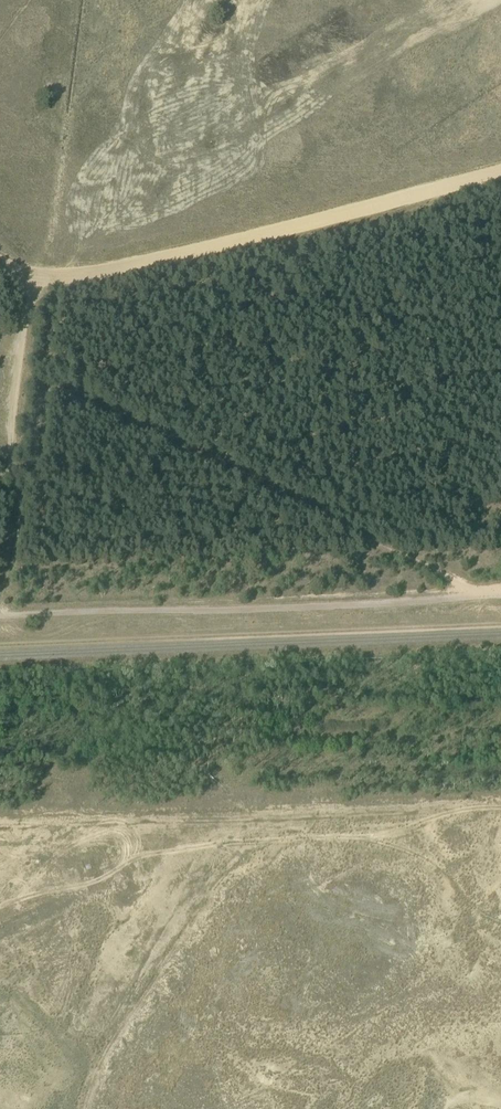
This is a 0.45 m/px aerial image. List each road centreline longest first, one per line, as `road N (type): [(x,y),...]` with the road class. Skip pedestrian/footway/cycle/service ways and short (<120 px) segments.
road 1 (track): [(0,613),(500,595)]

